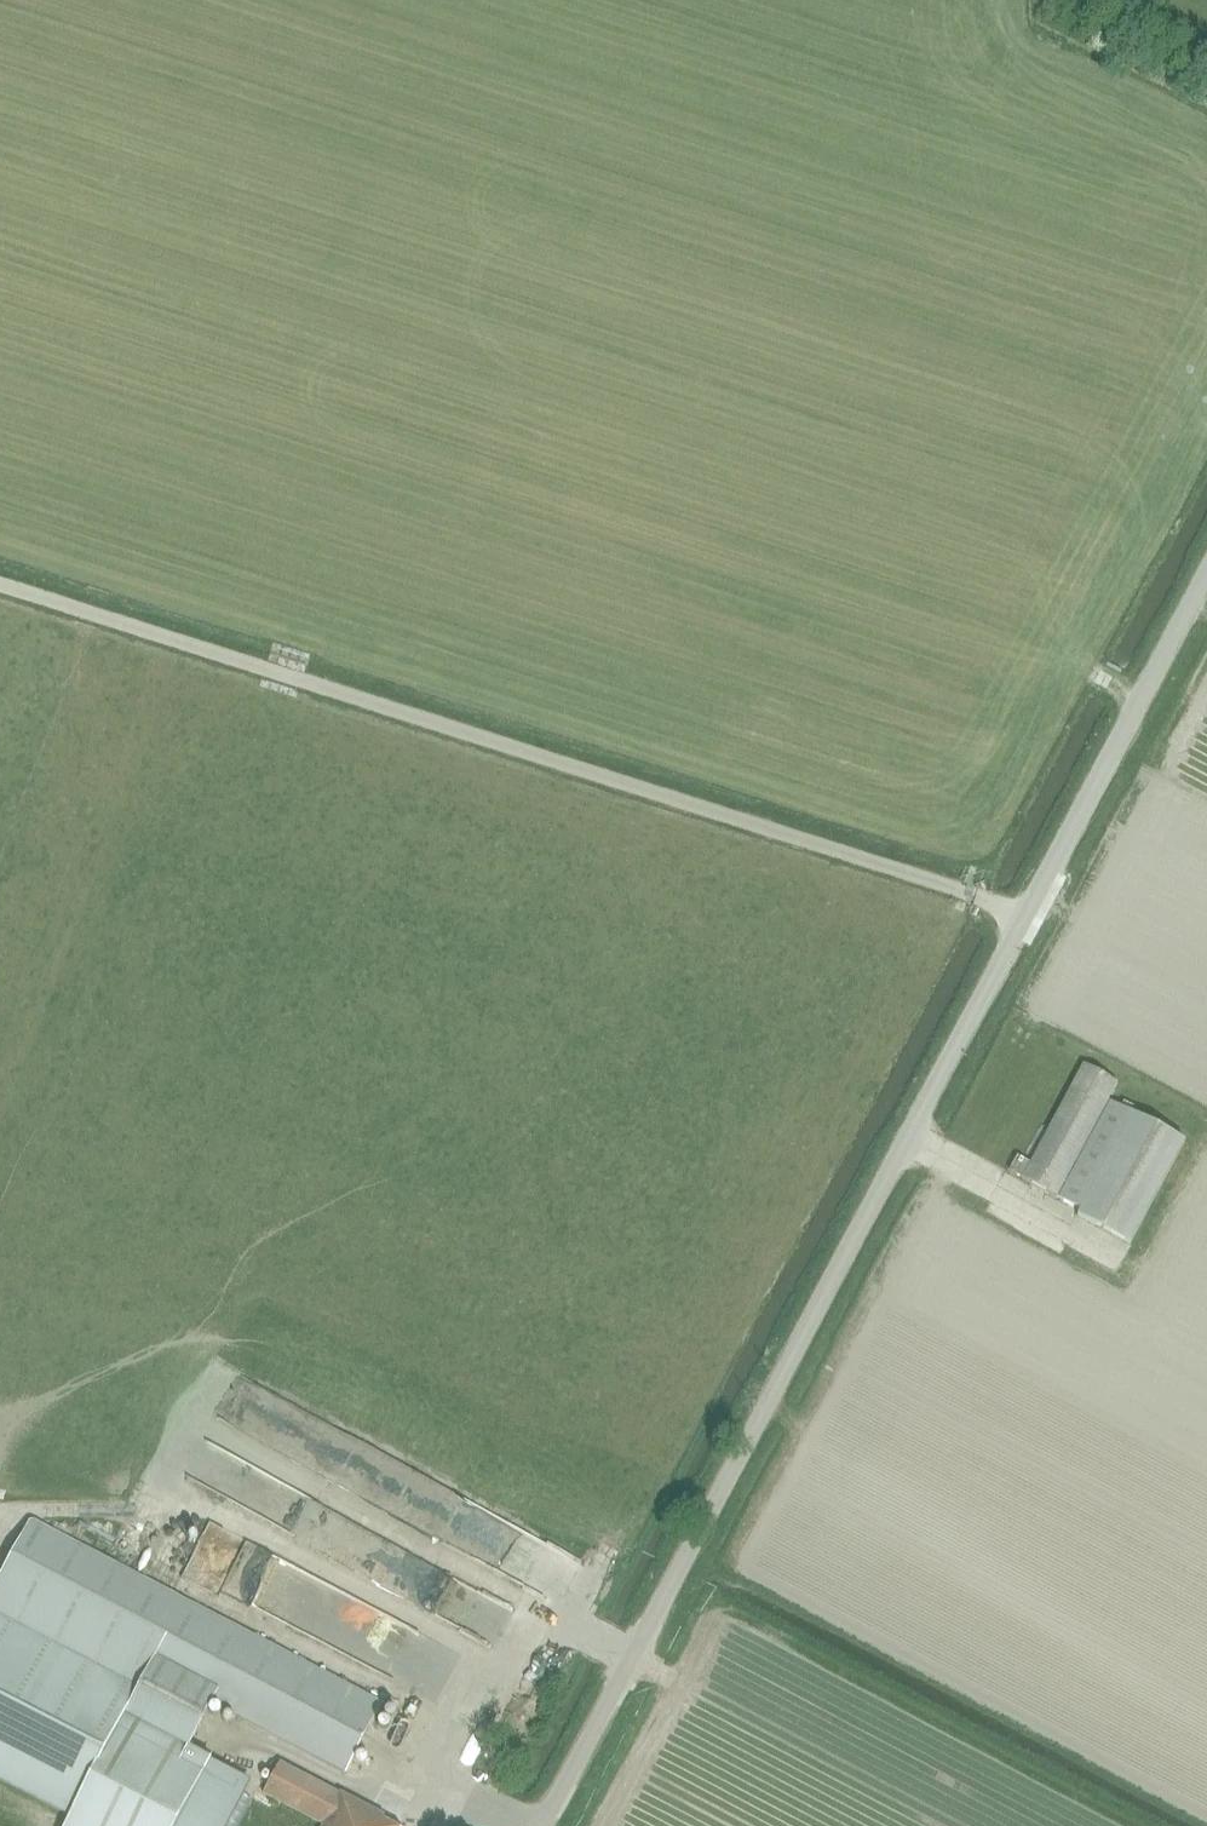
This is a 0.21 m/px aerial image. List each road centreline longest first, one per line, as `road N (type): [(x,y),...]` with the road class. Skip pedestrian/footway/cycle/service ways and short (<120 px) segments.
road 1 (unclassified): [(1022,918),(974,896),(0,584)]
road 2 (unclassified): [(553,1825),(1022,918)]
road 3 (unclassified): [(1022,918),(1206,571)]

